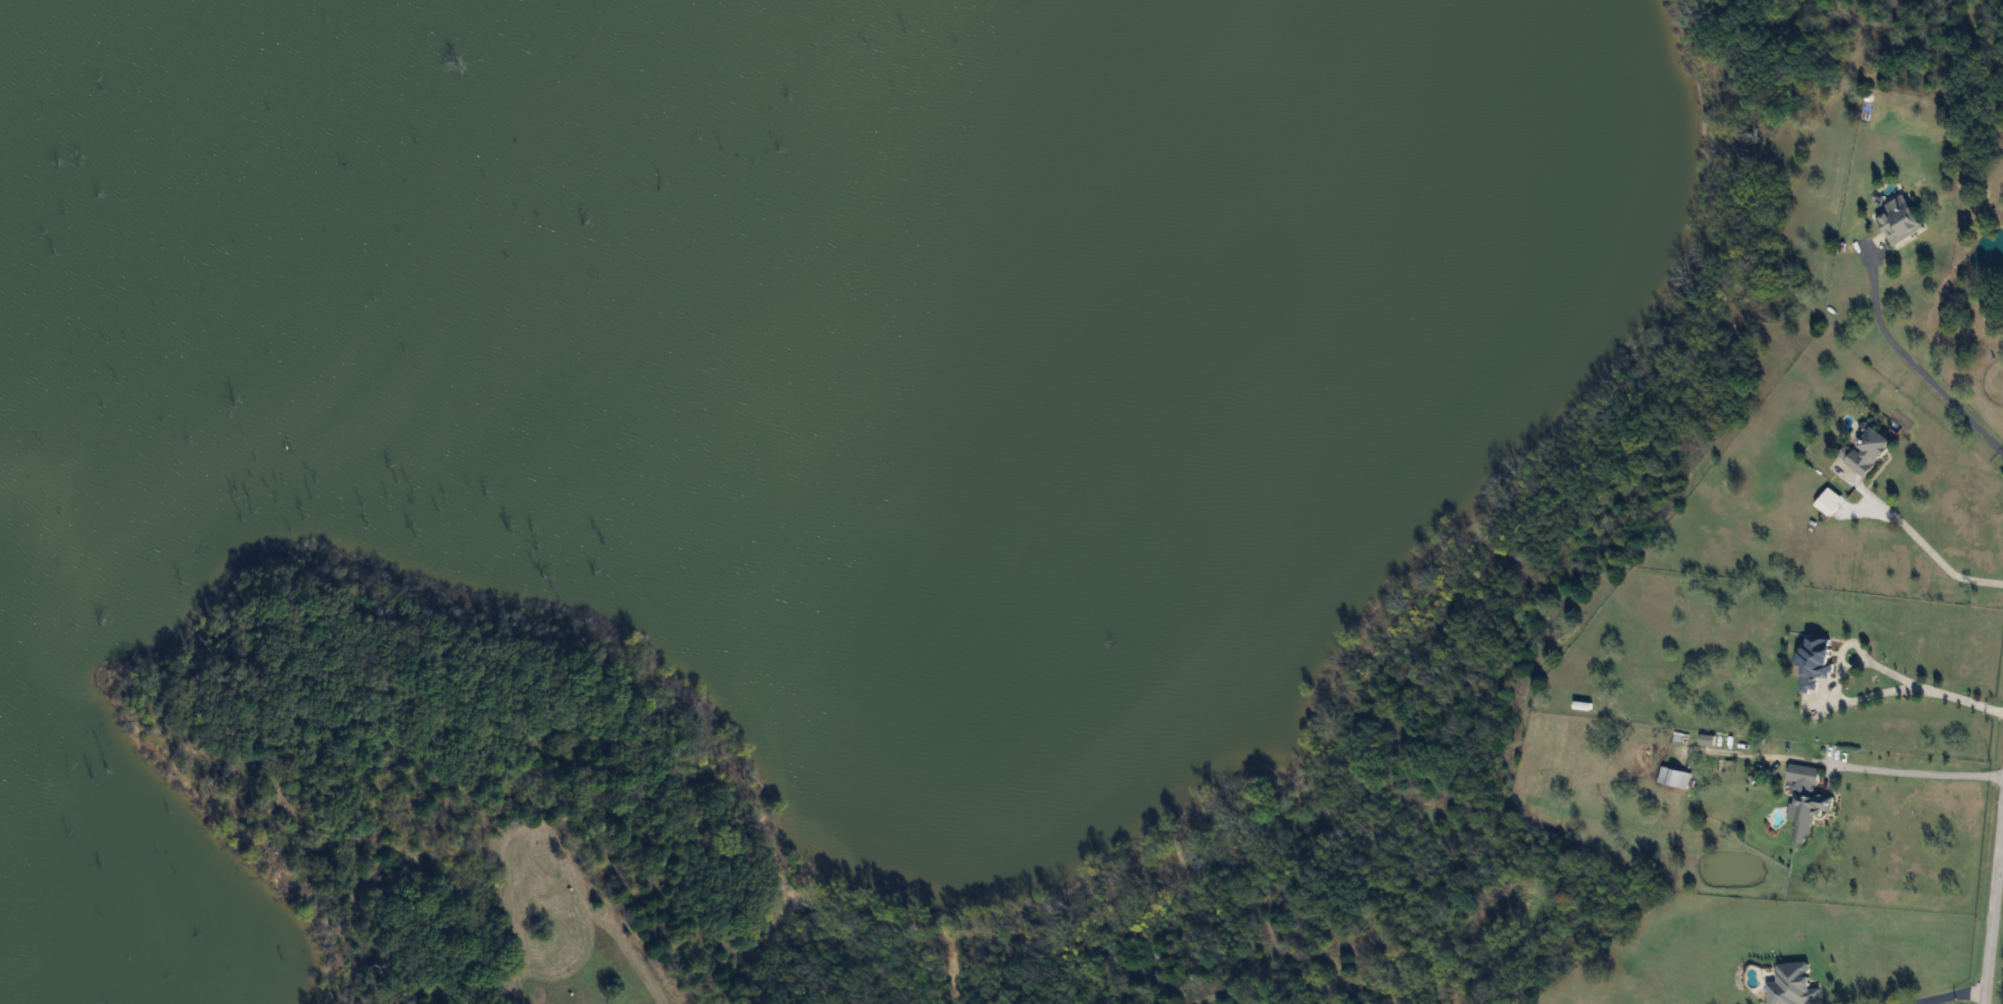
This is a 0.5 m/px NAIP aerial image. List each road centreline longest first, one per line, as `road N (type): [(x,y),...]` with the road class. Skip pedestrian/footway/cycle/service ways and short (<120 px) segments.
road 1 (residential): [(1983,1003),(2002,819)]

